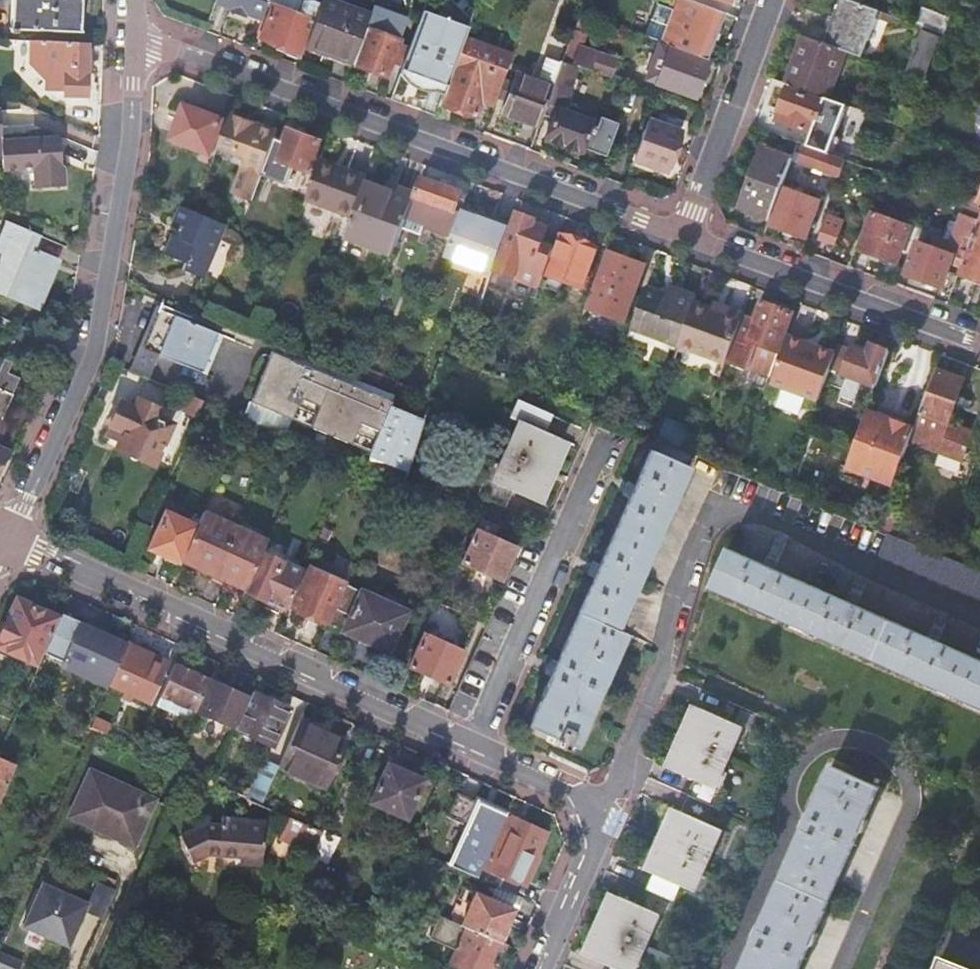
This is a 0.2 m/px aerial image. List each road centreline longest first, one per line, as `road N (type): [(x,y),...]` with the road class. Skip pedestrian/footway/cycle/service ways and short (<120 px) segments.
road 1 (residential): [(545,968),(594,854),(591,819),(578,800),(8,537)]
road 2 (residential): [(136,43),(686,235)]
road 3 (residential): [(136,43),(132,140),(95,353),(8,537)]
road 4 (residential): [(686,235),(979,343)]
road 5 (residential): [(686,235),(772,0)]

